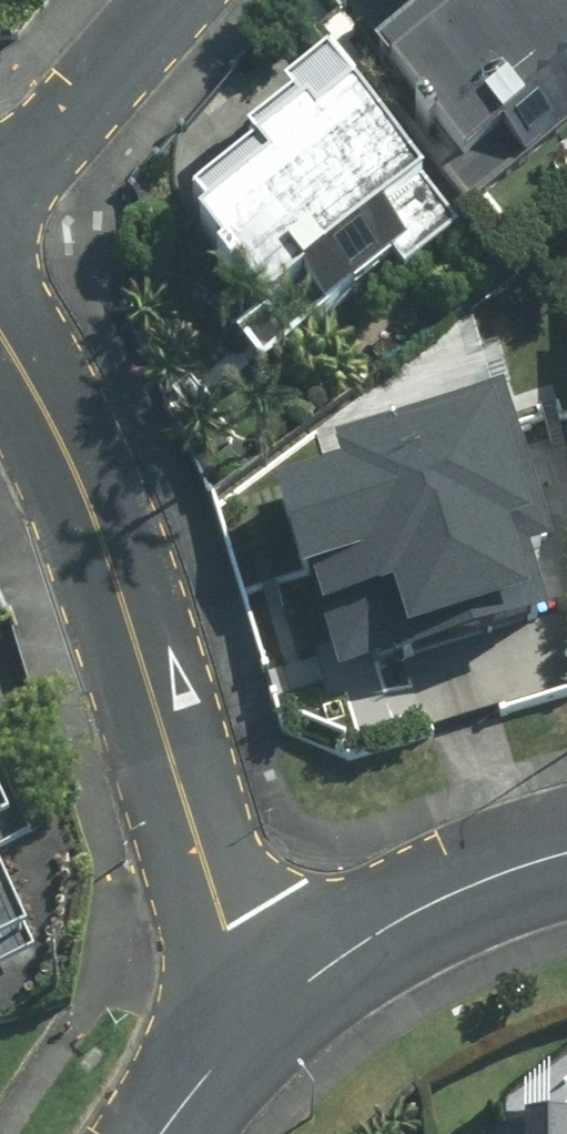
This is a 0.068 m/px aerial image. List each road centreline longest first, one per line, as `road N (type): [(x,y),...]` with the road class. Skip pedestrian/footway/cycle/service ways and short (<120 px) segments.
road 1 (residential): [(260,1008),(85,486),(0,324)]
road 2 (residential): [(260,1008),(376,935),(566,857)]
road 3 (residential): [(162,0),(0,179)]
road 4 (residential): [(161,1133),(260,1008)]

